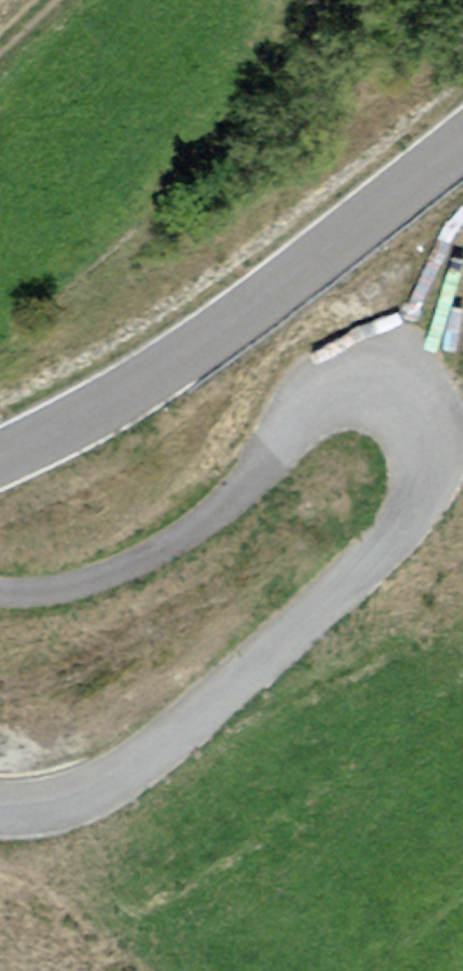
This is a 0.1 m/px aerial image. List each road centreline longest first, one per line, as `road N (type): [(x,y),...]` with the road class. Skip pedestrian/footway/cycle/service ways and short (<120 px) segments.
road 1 (unclassified): [(0,807),(59,807),(115,781),(369,564),(406,513),(418,482),(407,416),(383,399),(349,396),(312,411),(219,508),(160,550),(92,579),(0,591)]
road 2 (secondary): [(462,143),(221,329),(76,421),(0,457)]

